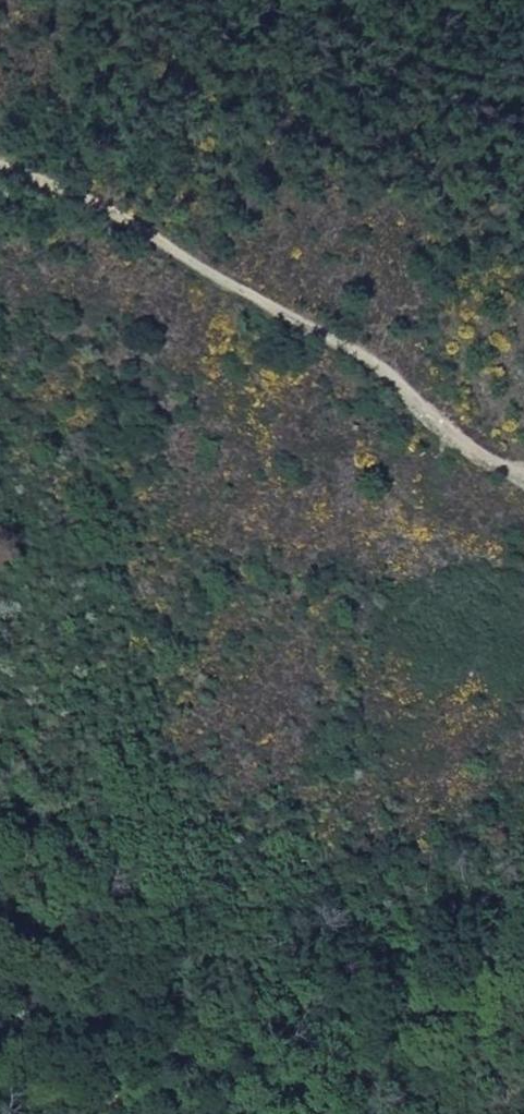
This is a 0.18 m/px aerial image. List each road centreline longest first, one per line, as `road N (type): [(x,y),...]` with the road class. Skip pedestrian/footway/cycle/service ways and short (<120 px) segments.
road 1 (track): [(523,475),(0,168)]

